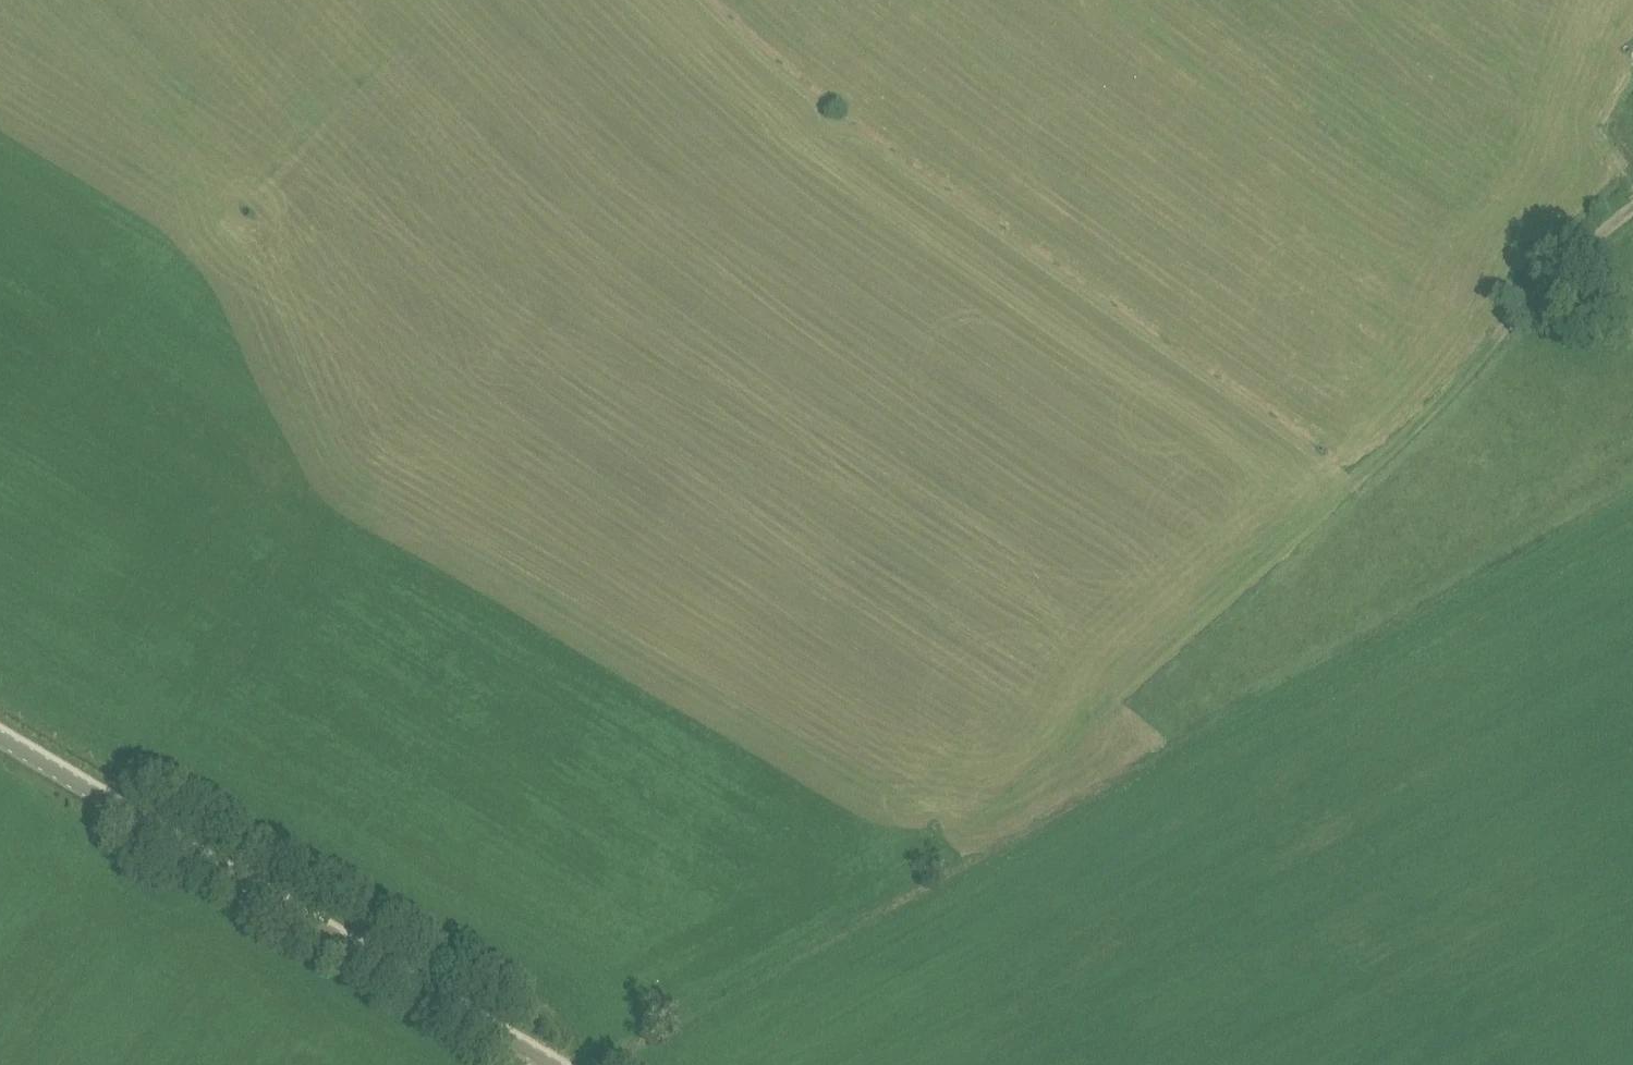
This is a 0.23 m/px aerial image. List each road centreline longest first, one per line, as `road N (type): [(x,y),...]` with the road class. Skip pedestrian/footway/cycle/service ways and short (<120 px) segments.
road 1 (unclassified): [(550,1064),(0,738)]

